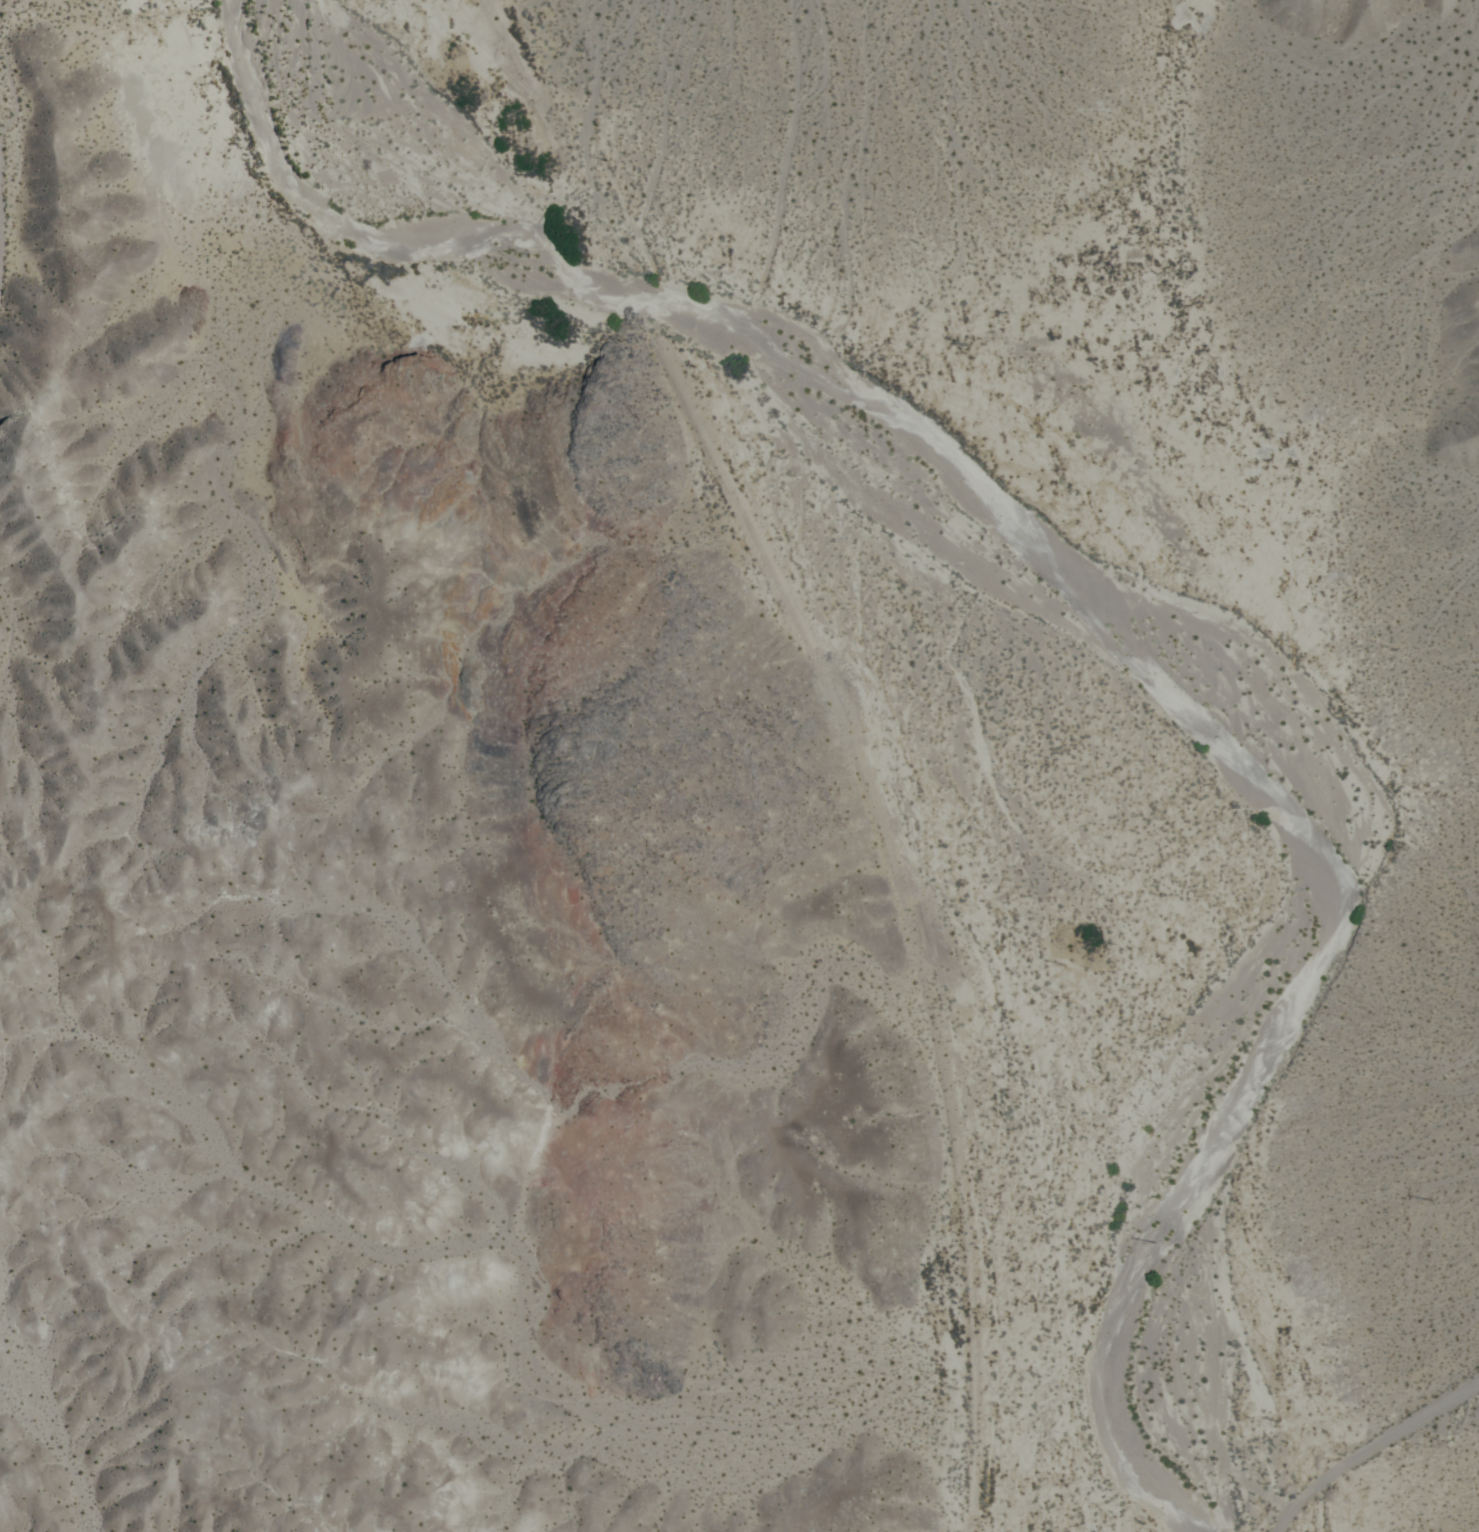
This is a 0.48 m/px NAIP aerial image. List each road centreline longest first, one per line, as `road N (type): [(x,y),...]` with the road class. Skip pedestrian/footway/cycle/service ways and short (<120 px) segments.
road 1 (track): [(1478,607),(1380,376),(1296,91),(1243,0)]
road 2 (track): [(1276,1531),(1344,1468),(1478,1381)]

